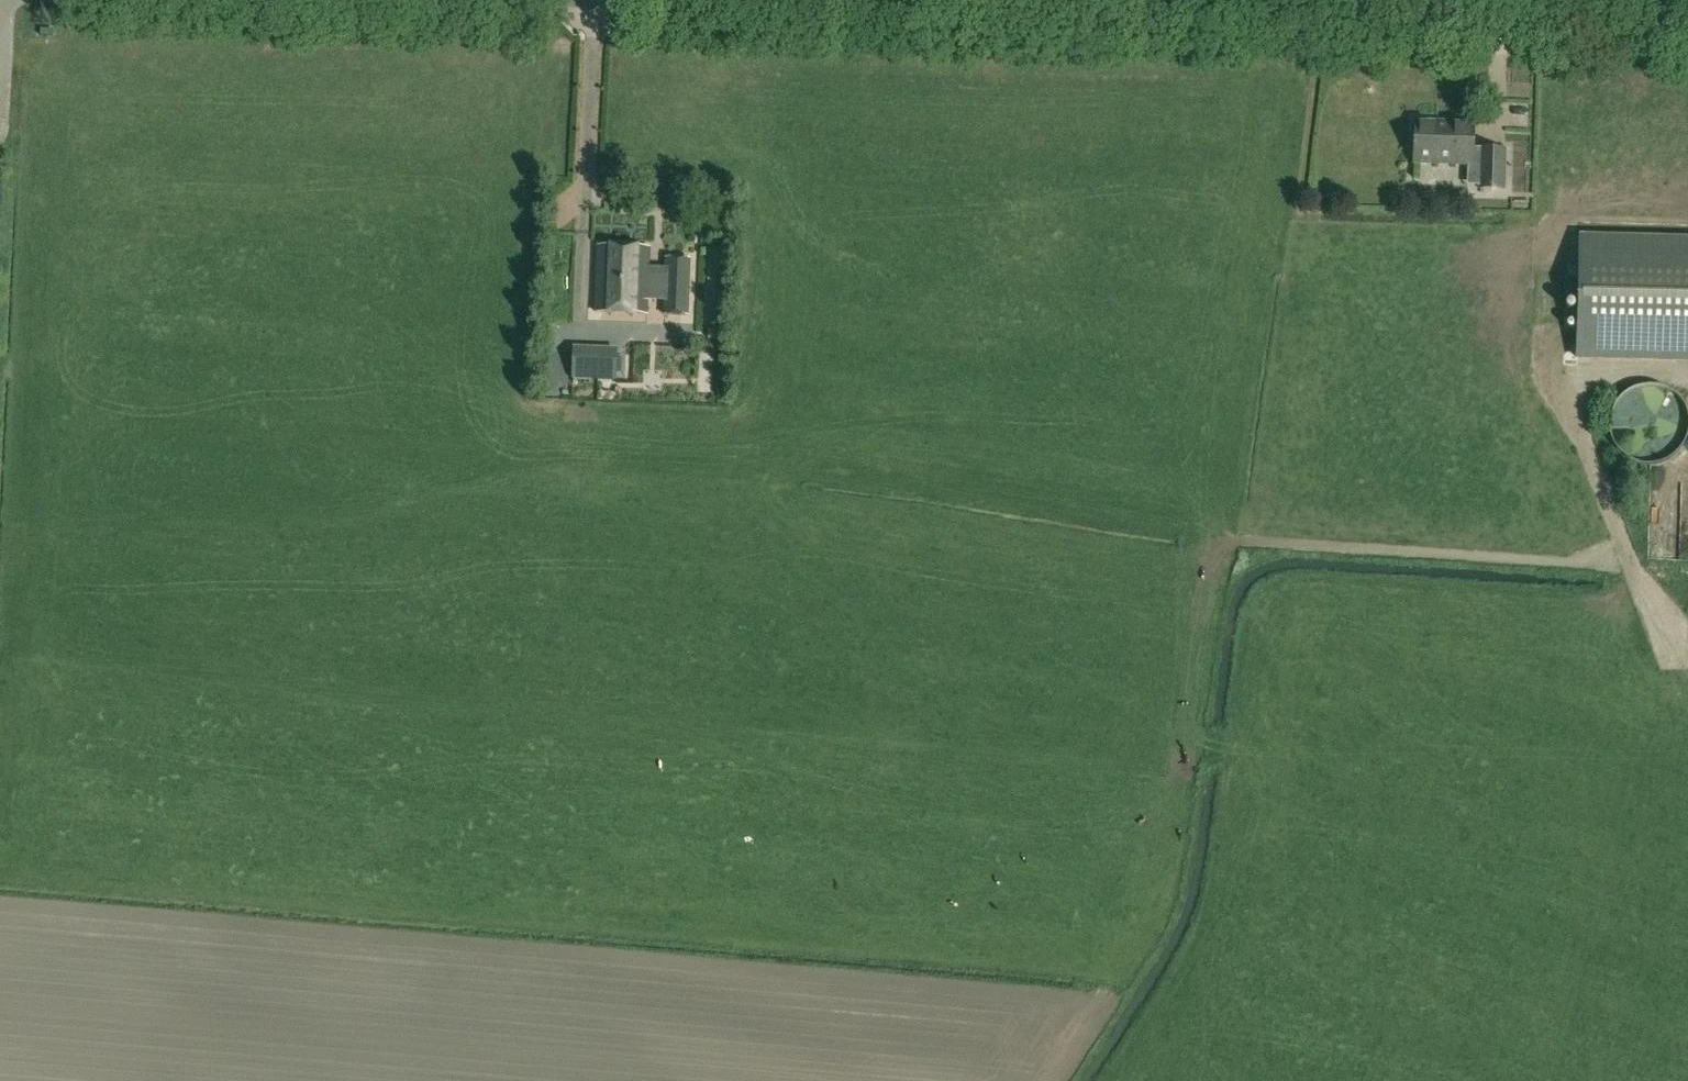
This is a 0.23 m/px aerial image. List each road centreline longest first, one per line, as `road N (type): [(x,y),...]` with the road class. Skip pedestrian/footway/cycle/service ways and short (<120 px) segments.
road 1 (tertiary): [(1687,19),(1145,2)]
road 2 (unclassified): [(607,159),(602,0)]

